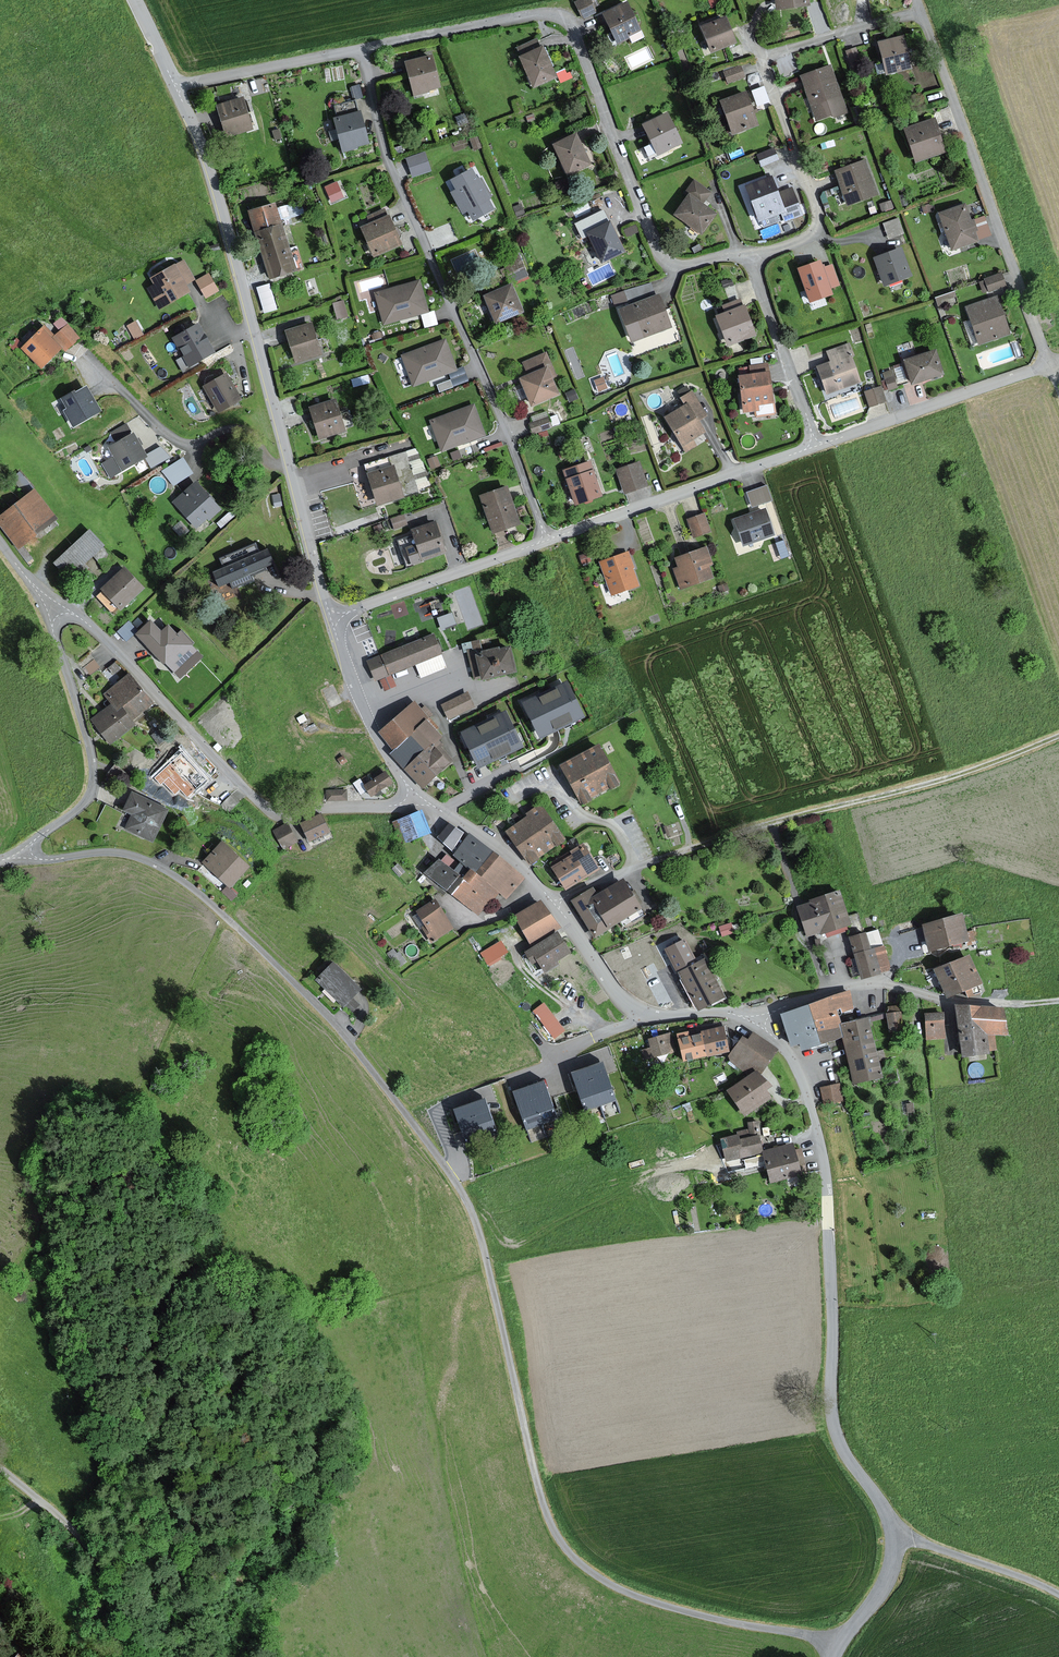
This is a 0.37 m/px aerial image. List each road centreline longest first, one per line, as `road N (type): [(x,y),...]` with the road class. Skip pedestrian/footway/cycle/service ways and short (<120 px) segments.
road 1 (unclassified): [(20,861),(111,852),(156,866),(214,906),(355,1048),(470,1208),(543,1504),(575,1559),(645,1600),(839,1643)]
road 2 (tertiary): [(331,618),(214,182),(175,87)]
road 3 (tertiary): [(894,1538),(884,1508),(841,1448),(830,1411),(828,1182),(814,1121),(791,1060),(755,1025)]
road 4 (residential): [(362,50),(536,15),(565,21),(660,253),(684,265),(746,253)]
road 5 (residential): [(546,542),(392,171),(362,50)]
road 6 (unclassified): [(416,794),(391,806),(272,811),(87,623),(57,615)]
road 7 (track): [(653,860),(979,769),(1058,735)]
road 8 (residential): [(1047,365),(921,12)]
road 9 (residential): [(546,542),(816,446)]
road 10 (unclassified): [(57,615),(53,631),(92,782),(82,805),(27,845),(20,861)]
road 11 (residential): [(755,1025),(775,1010),(865,984),(1013,1005)]
road 12 (track): [(289,465),(274,463),(236,429),(196,443),(178,441),(80,348)]
road 13 (tertiary): [(755,1025),(732,1015),(656,1016),(635,1008),(552,902)]
road 14 (residential): [(746,253),(791,246),(815,223),(762,57)]
road 15 (residential): [(816,446),(1047,365)]
road 16 (unclassified): [(154,1656),(87,1544),(0,1470)]
road 17 (residential): [(331,618),(546,542)]
road 18 (residential): [(746,253),(816,446)]
road 19 (tertiary): [(416,794),(367,722),(331,618)]
road 20 (residential): [(175,87),(362,50)]
road 21 (tertiary): [(552,902),(504,850),(416,794)]
road 22 (unclassified): [(1058,1595),(894,1538)]
road 23 (residential): [(762,57),(921,12)]
road 24 (tertiary): [(839,1643),(880,1592),(894,1538)]

